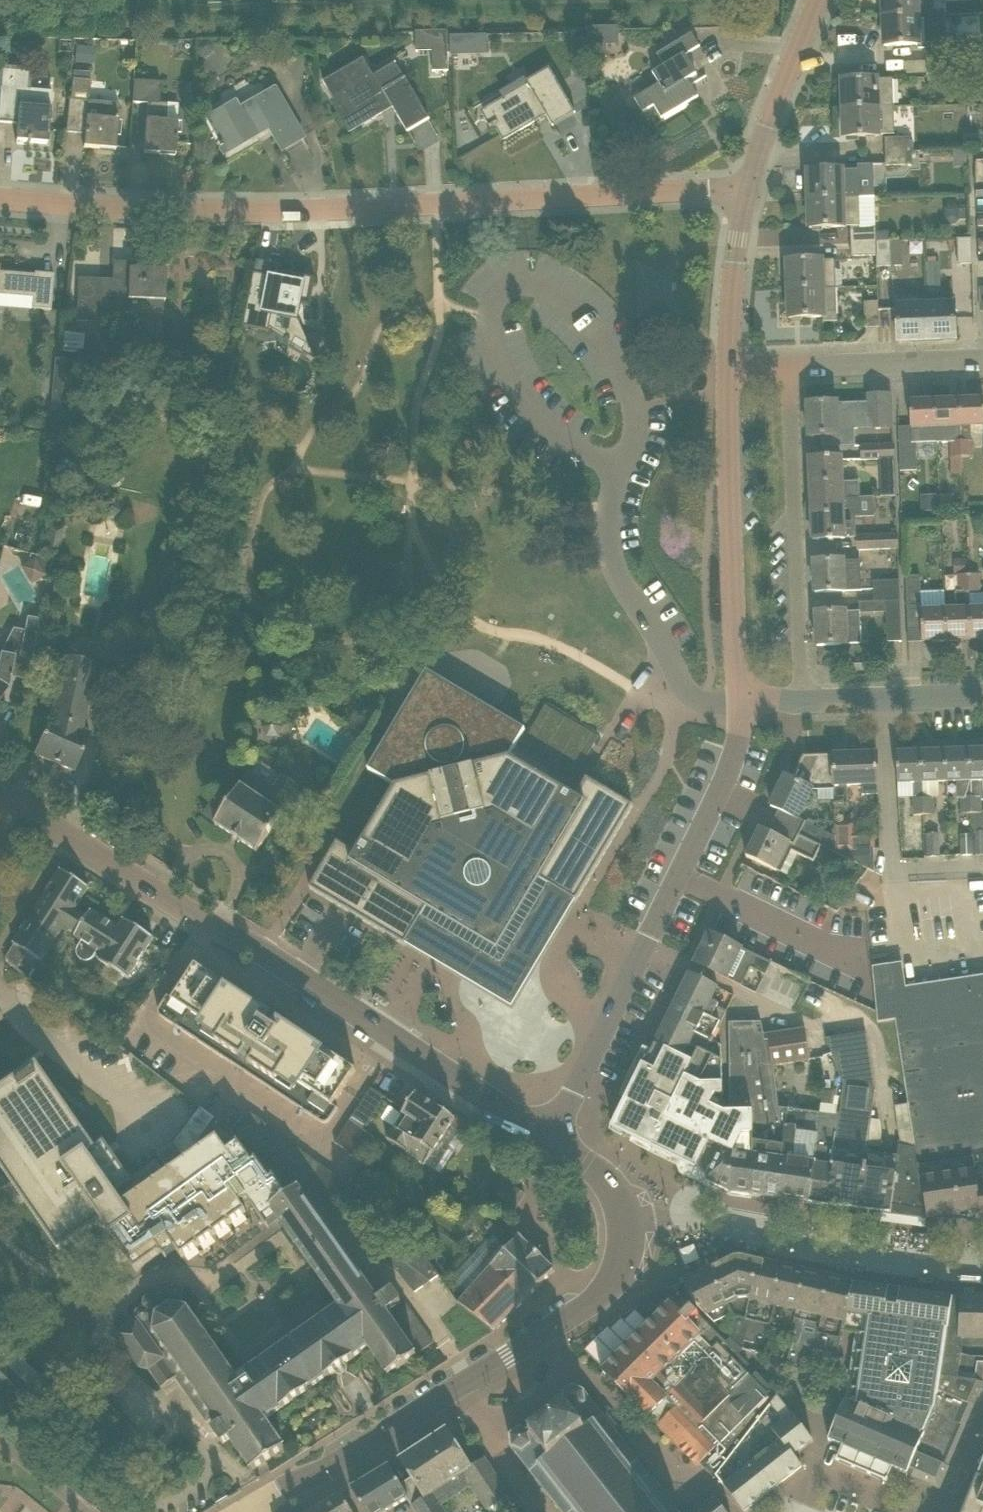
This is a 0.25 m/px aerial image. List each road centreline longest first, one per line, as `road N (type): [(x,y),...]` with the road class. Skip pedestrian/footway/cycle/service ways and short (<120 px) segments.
road 1 (residential): [(746,192),(278,211),(0,196)]
road 2 (tertiary): [(552,1139),(40,806)]
road 3 (tertiary): [(257,1511),(609,1294),(625,1265),(622,1215),(604,1185),(552,1139)]
road 4 (tertiary): [(552,1139),(728,773),(737,703)]
road 5 (tertiary): [(737,703),(723,525),(726,365)]
road 6 (residential): [(801,701),(786,363)]
road 7 (tertiary): [(746,192),(817,0)]
road 8 (residential): [(786,363),(982,355)]
road 9 (residential): [(801,701),(982,694)]
road 10 (tertiary): [(726,365),(746,192)]

